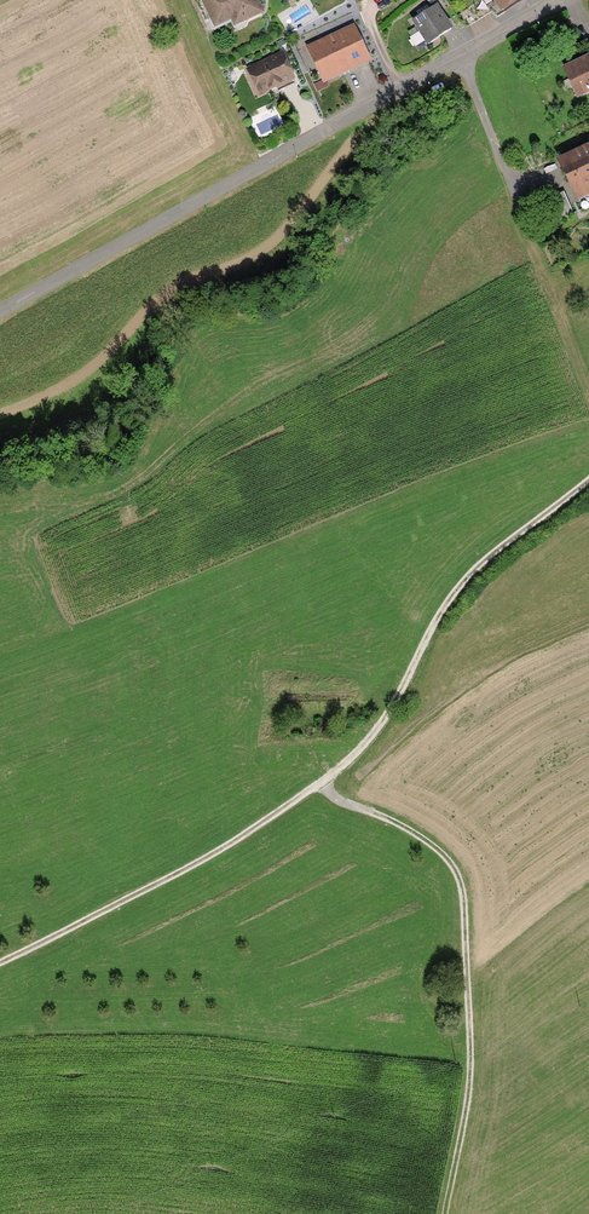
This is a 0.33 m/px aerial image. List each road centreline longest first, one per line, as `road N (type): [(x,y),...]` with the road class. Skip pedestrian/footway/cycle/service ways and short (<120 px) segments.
road 1 (unclassified): [(0,310),(553,0)]
road 2 (track): [(443,1213),(469,1061),(459,881),(410,831),(362,813),(321,783)]
road 3 (track): [(588,480),(480,561),(445,601),(369,743),(321,783)]
road 4 (track): [(0,962),(173,876),(321,783)]

